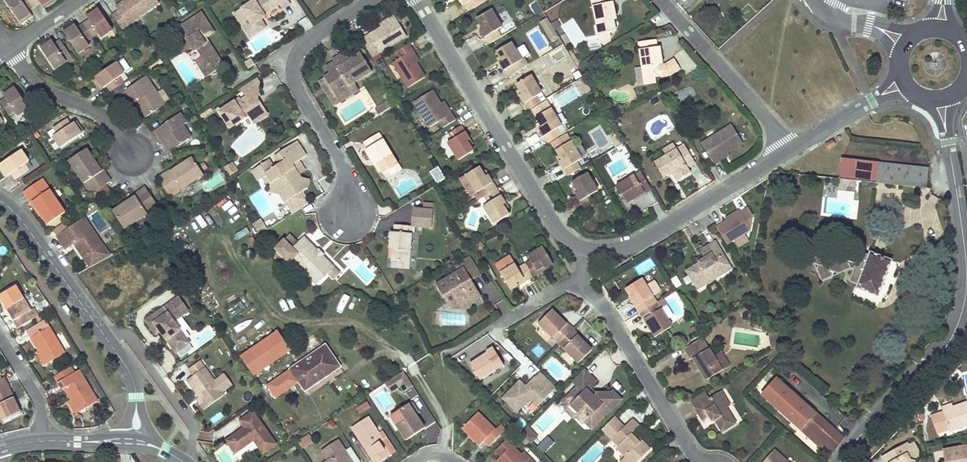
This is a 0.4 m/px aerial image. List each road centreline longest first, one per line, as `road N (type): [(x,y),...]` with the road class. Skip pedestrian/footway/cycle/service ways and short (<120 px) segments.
road 1 (residential): [(588,249),(557,229),(419,0)]
road 2 (residential): [(132,442),(129,373),(0,201)]
road 3 (residential): [(371,0),(301,48),(293,64),(295,84),(344,169),(348,213)]
road 4 (residential): [(789,151),(632,245),(588,249)]
road 5 (secondary): [(843,461),(949,342),(966,290)]
road 6 (residential): [(581,283),(698,461)]
road 7 (residential): [(789,151),(663,0)]
road 8 (residential): [(9,48),(36,84),(102,115),(131,155)]
road 9 (secondary): [(966,269),(948,142)]

